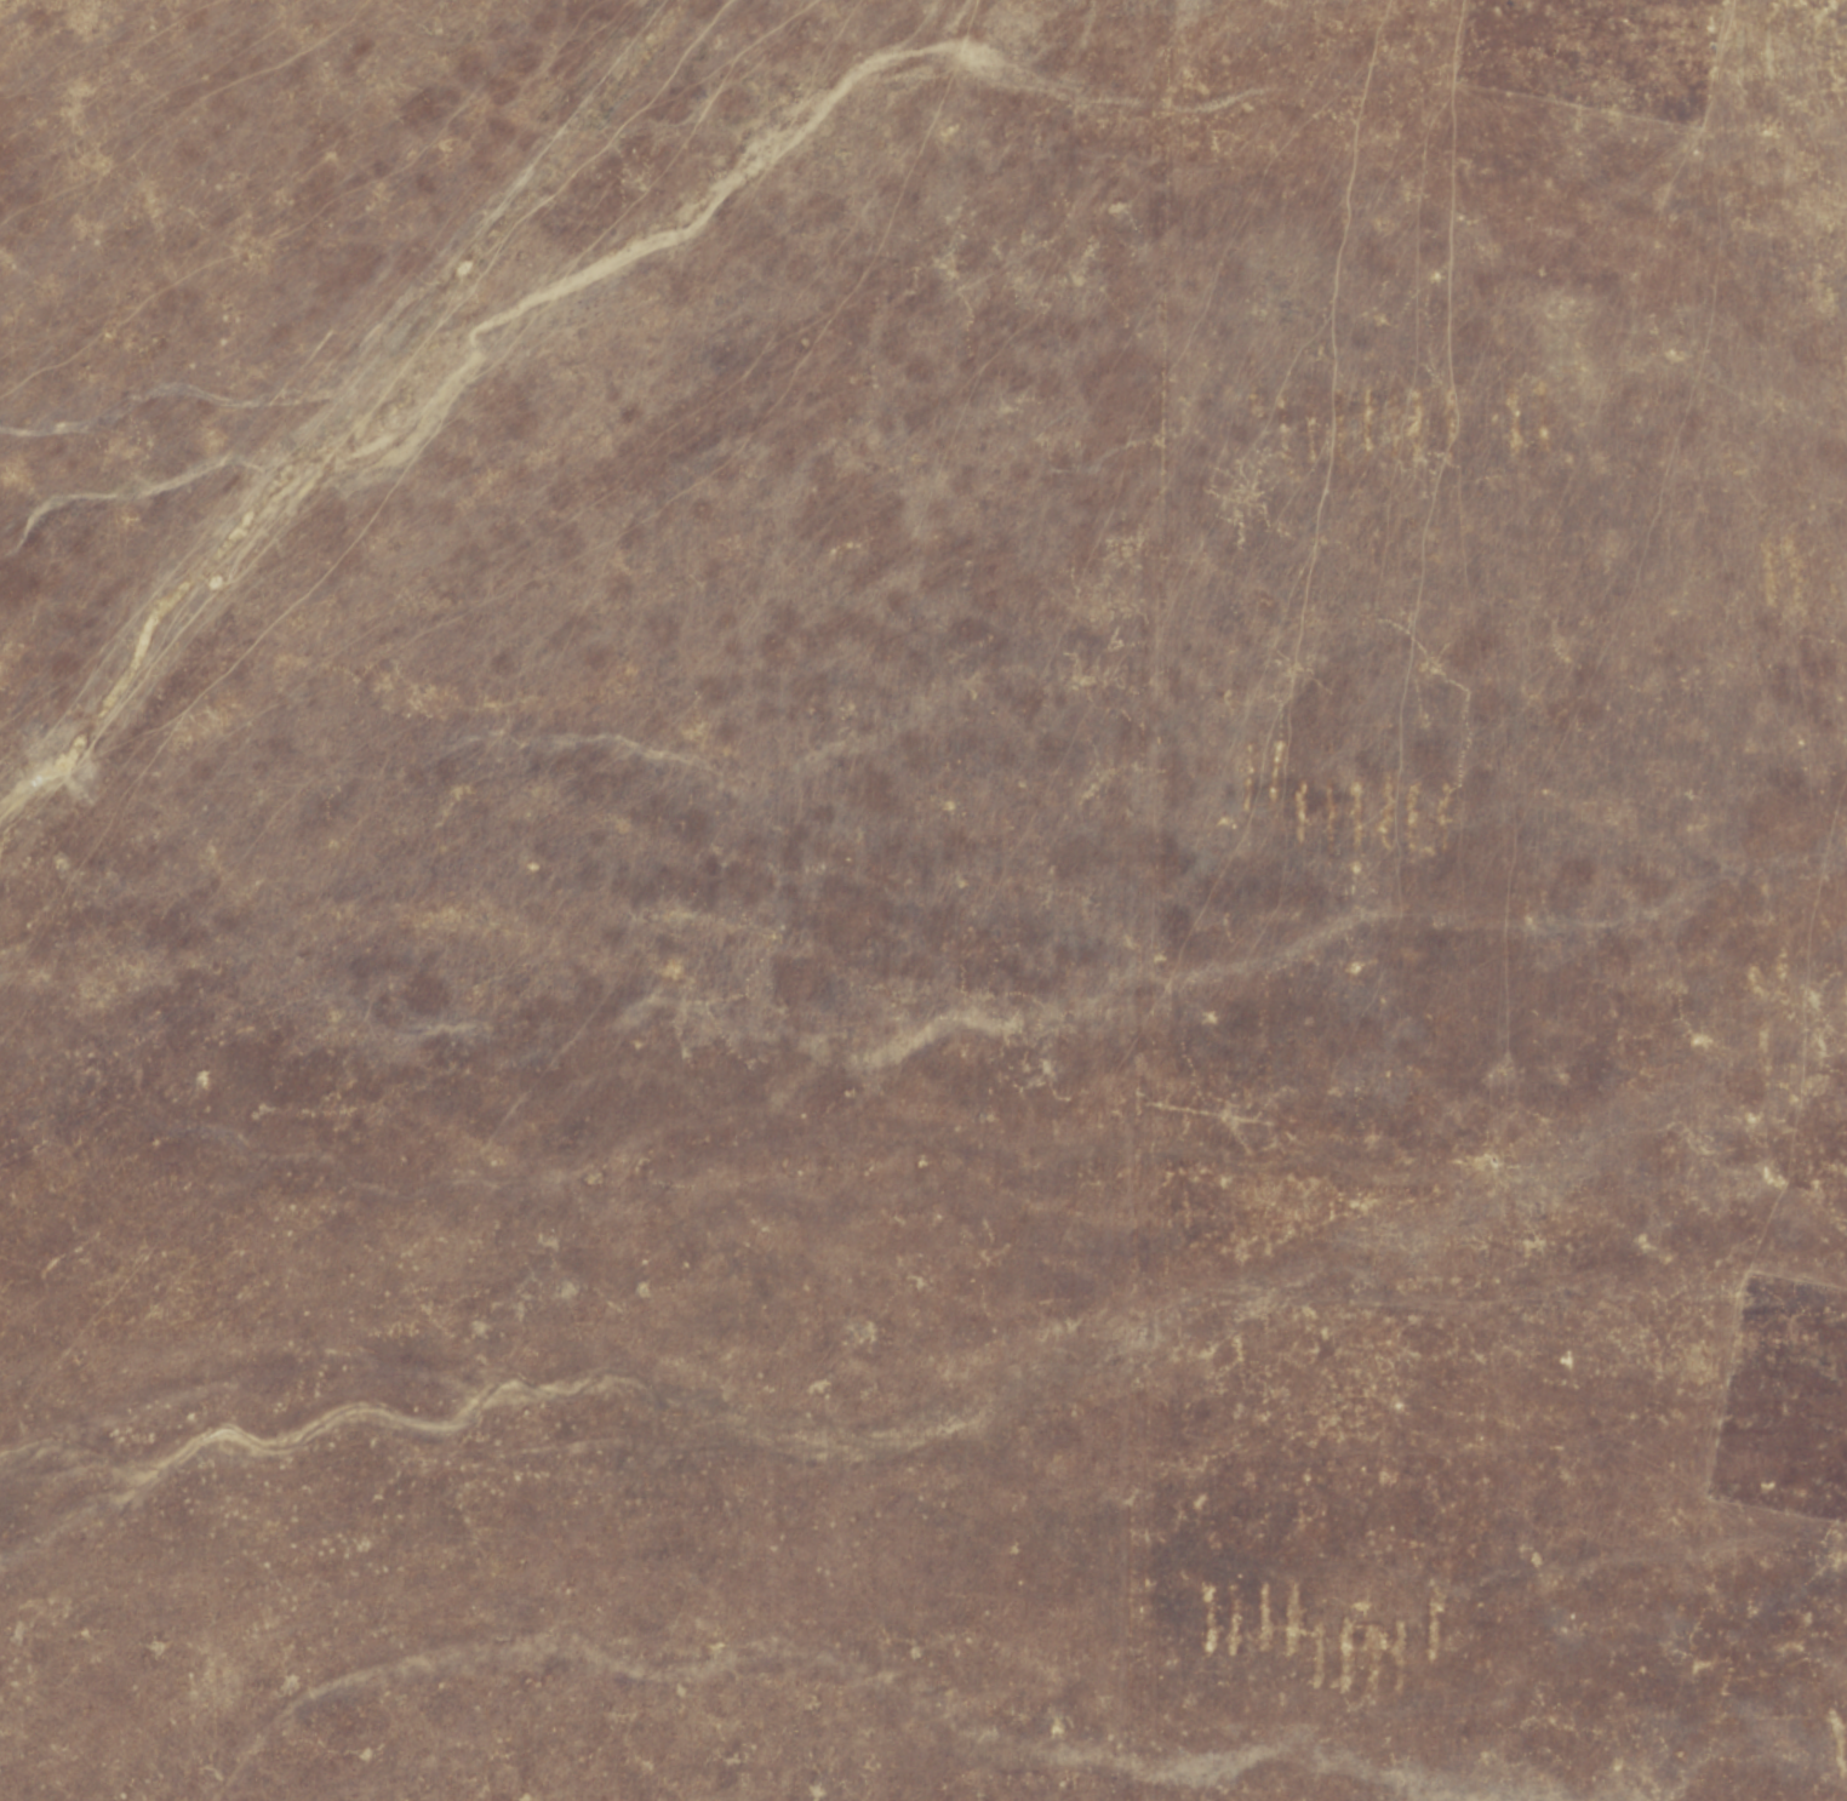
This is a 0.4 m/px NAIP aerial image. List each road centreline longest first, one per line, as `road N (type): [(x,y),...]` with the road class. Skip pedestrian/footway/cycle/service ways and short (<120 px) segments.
road 1 (track): [(0,868),(687,0)]

